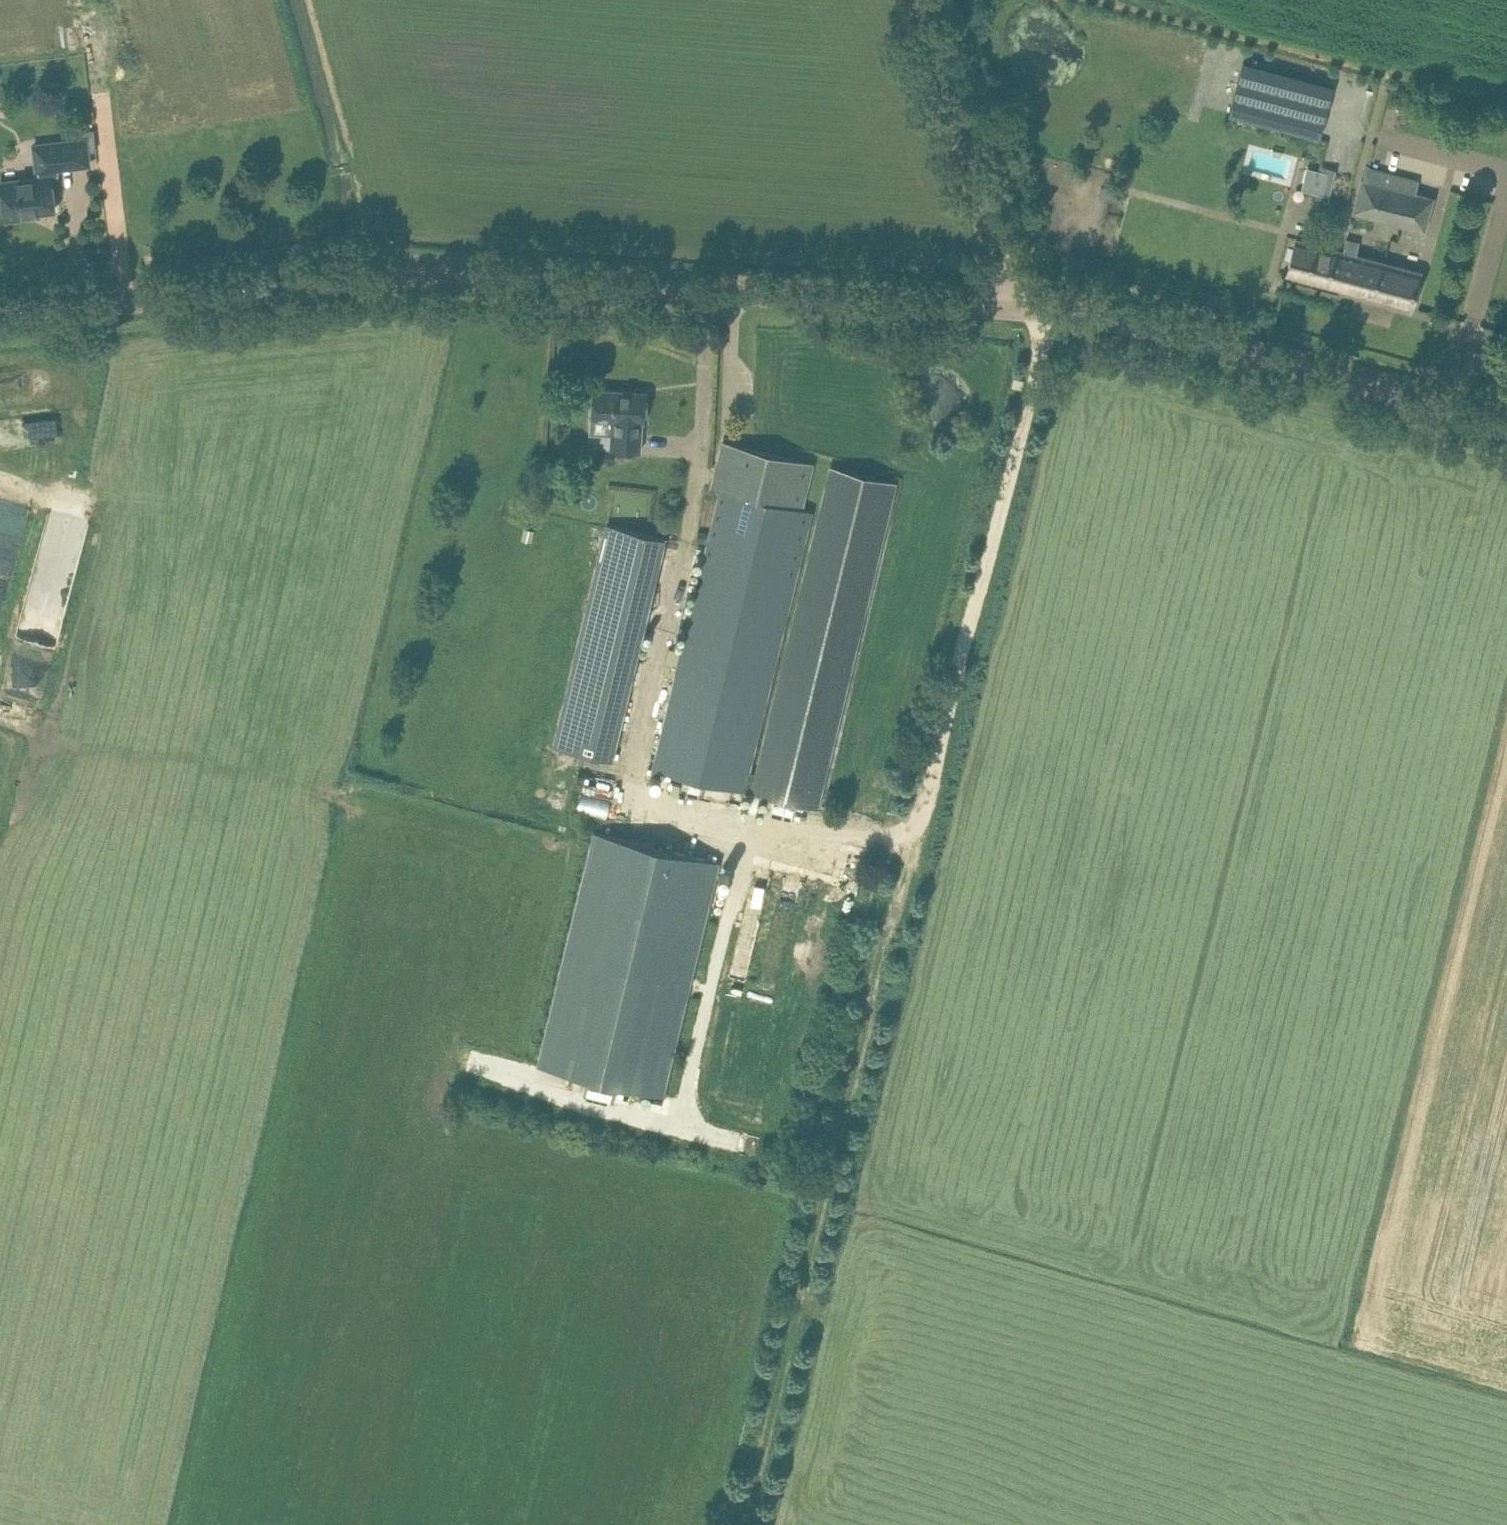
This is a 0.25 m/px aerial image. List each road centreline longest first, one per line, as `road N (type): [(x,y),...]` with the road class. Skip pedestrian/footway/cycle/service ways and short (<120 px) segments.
road 1 (tertiary): [(0,320),(375,276),(1017,308)]
road 2 (tertiary): [(1017,308),(1135,325),(1506,425)]
road 3 (unclassified): [(1017,308),(920,0)]

